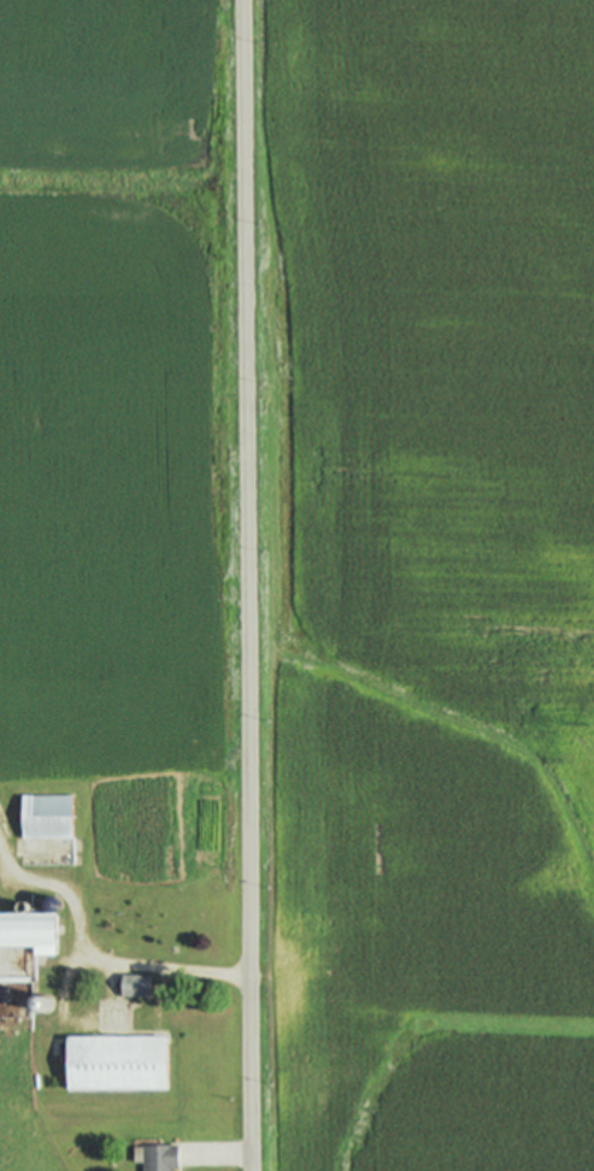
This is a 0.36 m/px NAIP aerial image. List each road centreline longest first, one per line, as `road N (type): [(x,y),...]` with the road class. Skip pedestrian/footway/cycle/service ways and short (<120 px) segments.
road 1 (residential): [(250,1170),(242,0)]

